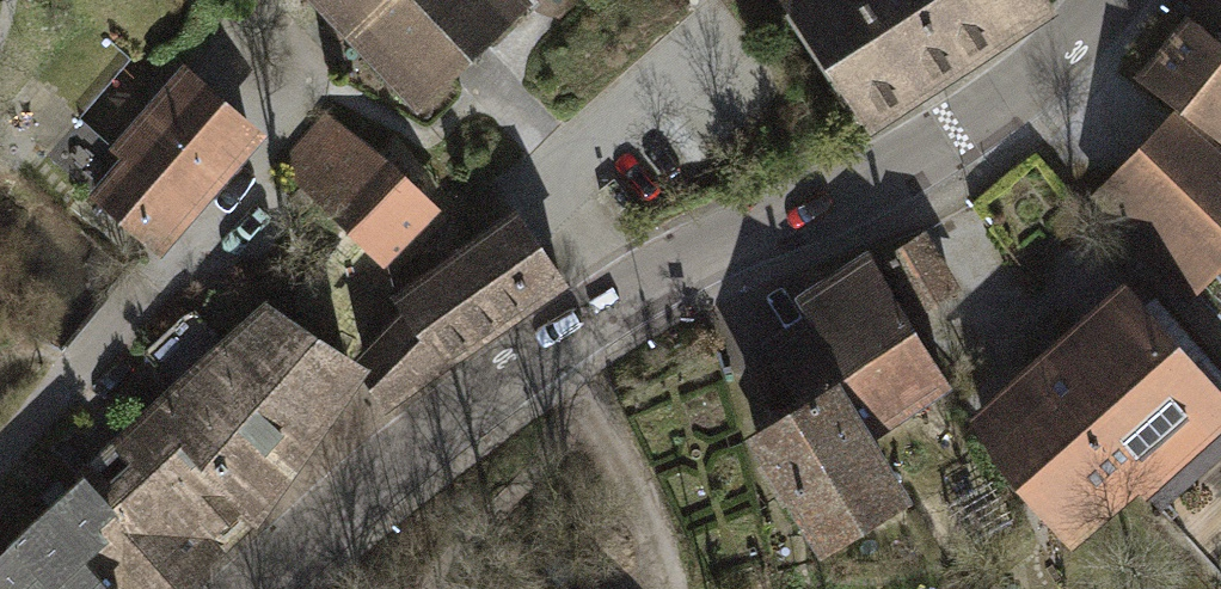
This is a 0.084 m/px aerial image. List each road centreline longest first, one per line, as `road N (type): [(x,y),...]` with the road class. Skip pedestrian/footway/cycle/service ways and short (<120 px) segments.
road 1 (secondary): [(255,588),(371,484),(624,291),(953,138),(1022,93),(1110,0)]
road 2 (track): [(432,588),(596,411)]

